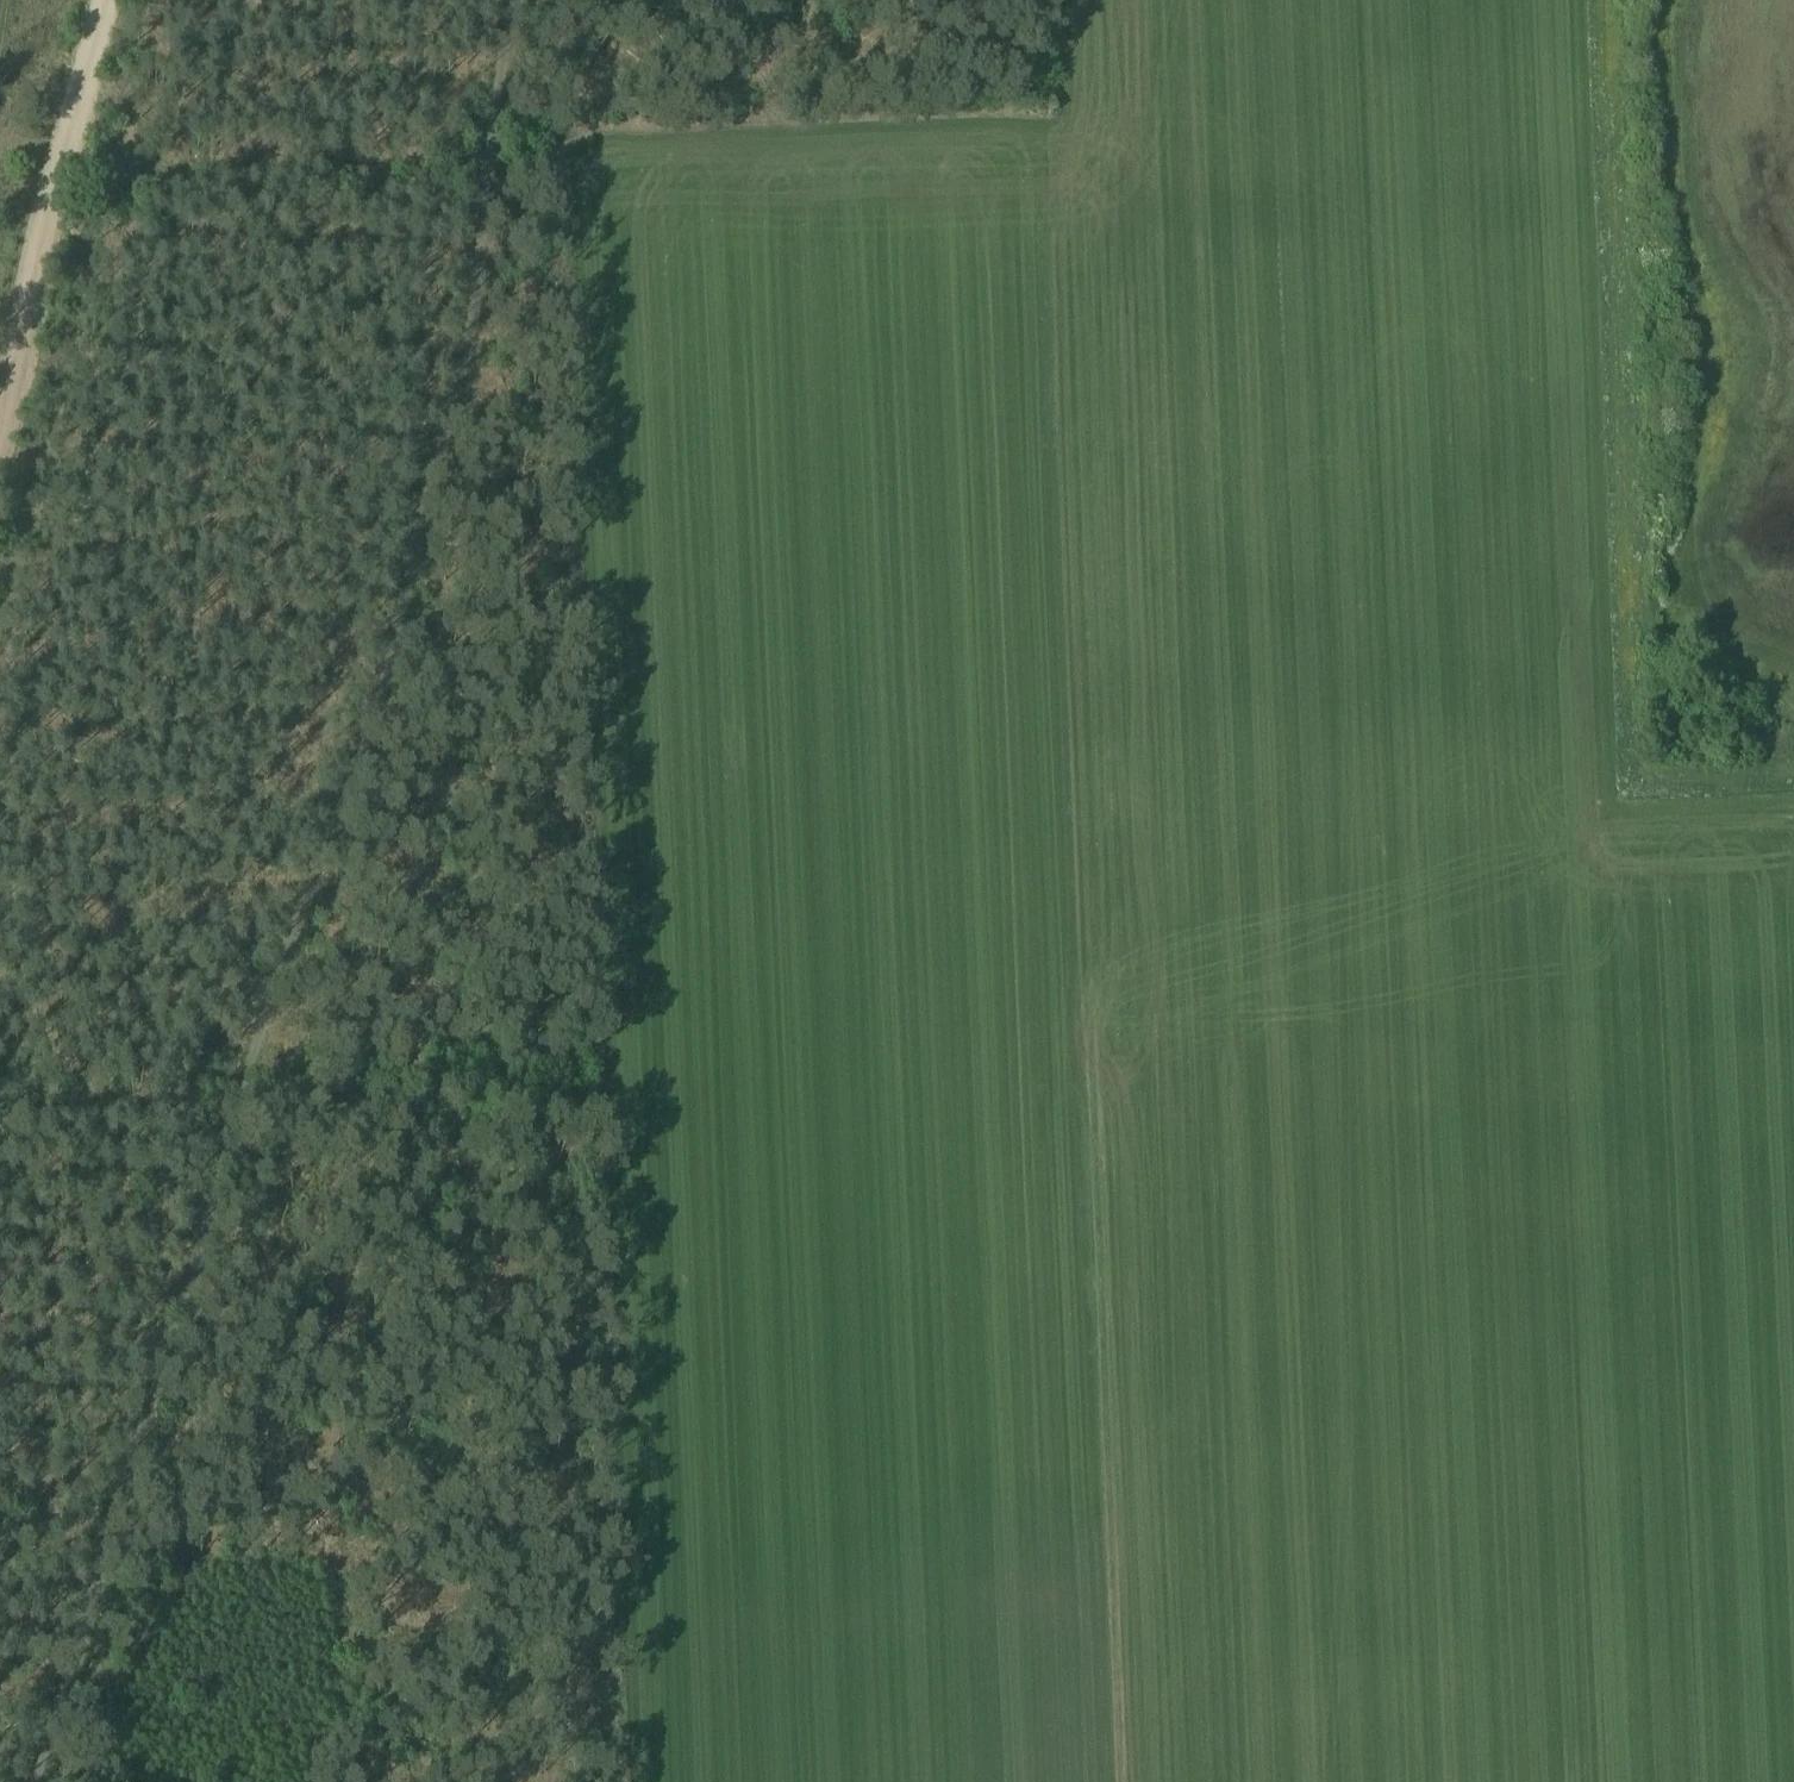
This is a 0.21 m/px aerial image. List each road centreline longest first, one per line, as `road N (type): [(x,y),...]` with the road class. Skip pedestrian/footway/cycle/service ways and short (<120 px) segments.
road 1 (track): [(102,0),(0,377)]

